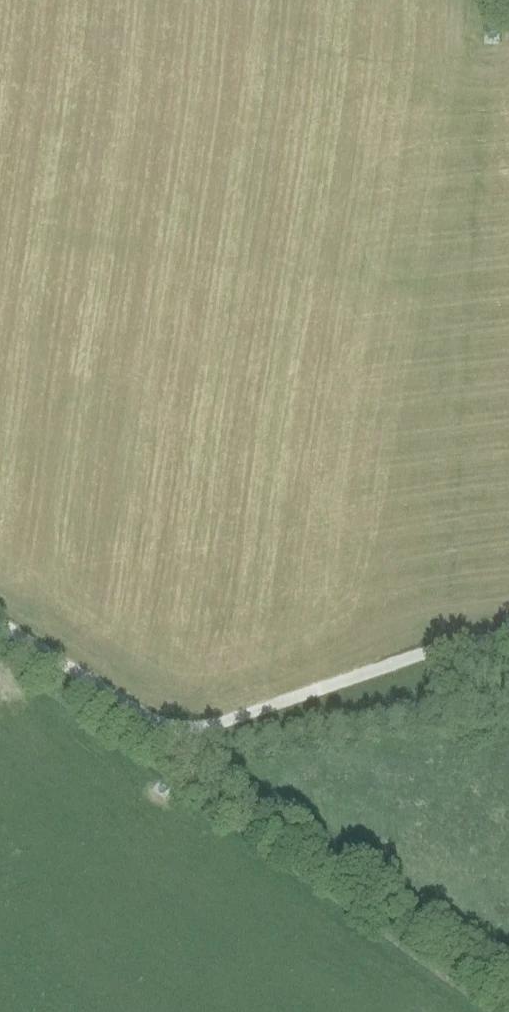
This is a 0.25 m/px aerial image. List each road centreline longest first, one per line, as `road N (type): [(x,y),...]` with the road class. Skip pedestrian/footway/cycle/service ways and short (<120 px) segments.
road 1 (track): [(508,636),(438,646),(226,721),(164,726),(0,623)]

